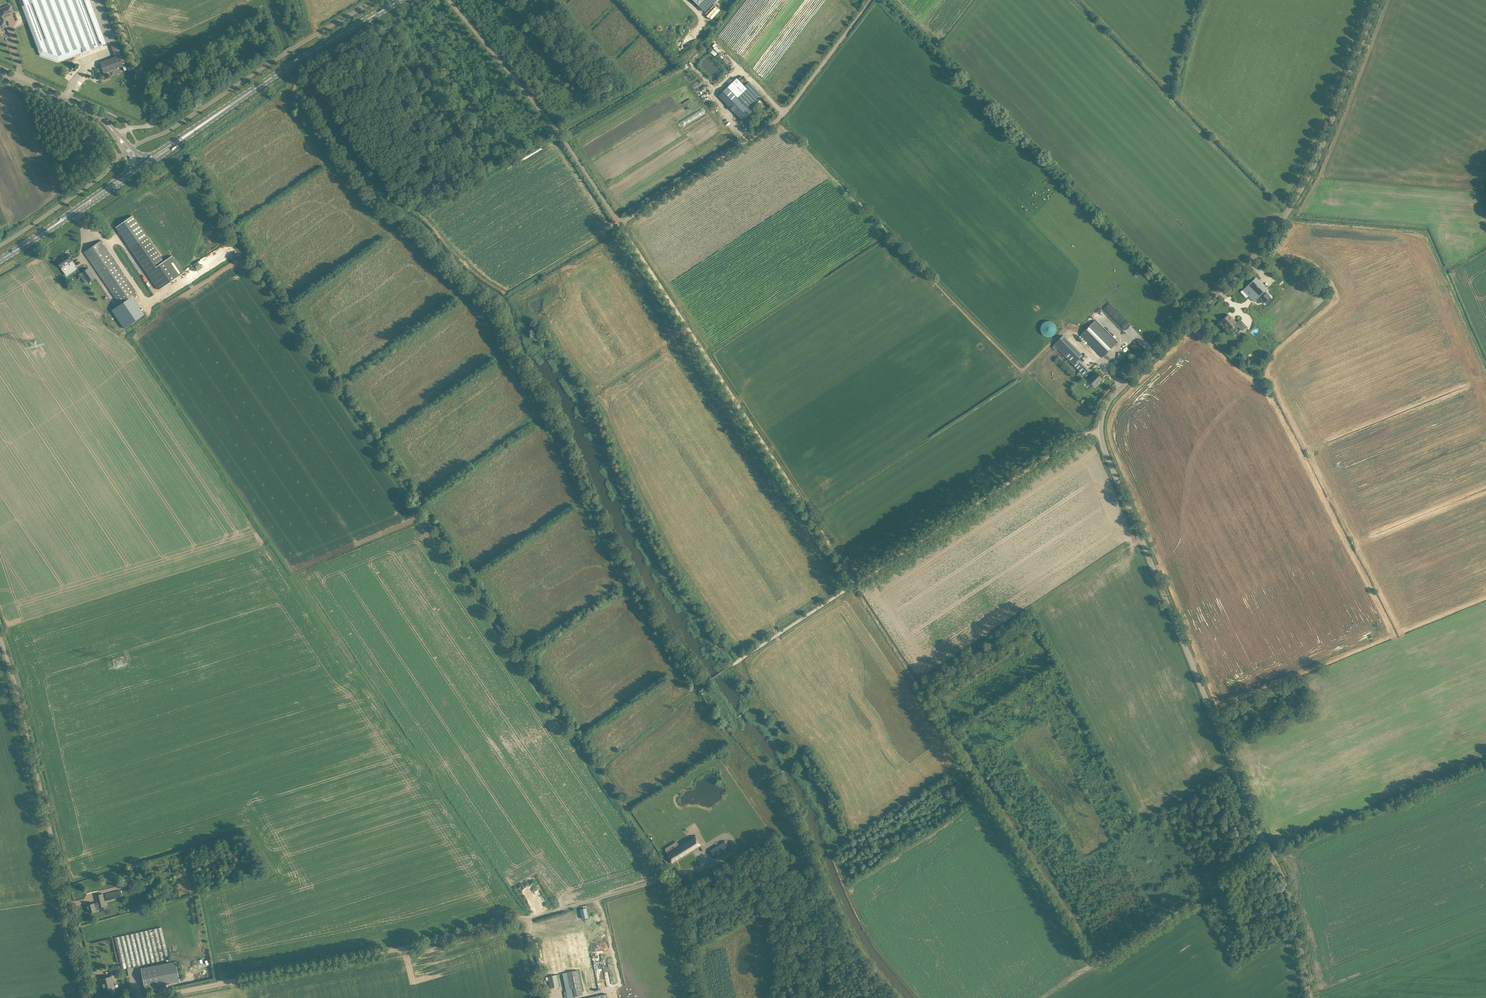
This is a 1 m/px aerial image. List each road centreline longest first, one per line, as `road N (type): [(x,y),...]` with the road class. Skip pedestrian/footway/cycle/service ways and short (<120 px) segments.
road 1 (unclassified): [(1309,997),(1283,872),(1271,859),(1100,430),(1109,400),(1290,209),(1378,0)]
road 2 (track): [(184,163),(599,769)]
road 3 (track): [(619,223),(855,581)]
road 4 (track): [(120,997),(328,961),(514,915)]
road 5 (unclassified): [(91,997),(30,716),(0,622)]
road 6 (track): [(1276,343),(1264,369),(1401,638)]
road 7 (track): [(619,223),(775,123),(863,10)]
road 8 (track): [(1100,430),(855,581)]
road 9 (track): [(449,0),(562,136),(619,223)]
road 10 (track): [(1051,997),(1268,853)]
road 11 (primary): [(190,133),(400,0)]
road 12 (primary): [(0,260),(140,167)]
road 13 (unclassified): [(116,136),(154,118),(111,0)]
road 14 (track): [(514,915),(527,919),(671,876)]
road 15 (track): [(1485,148),(1338,107)]
road 16 (tertiary): [(116,136),(90,111),(0,73)]
road 17 (track): [(599,769),(671,876)]
road 18 (track): [(671,876),(695,997)]

